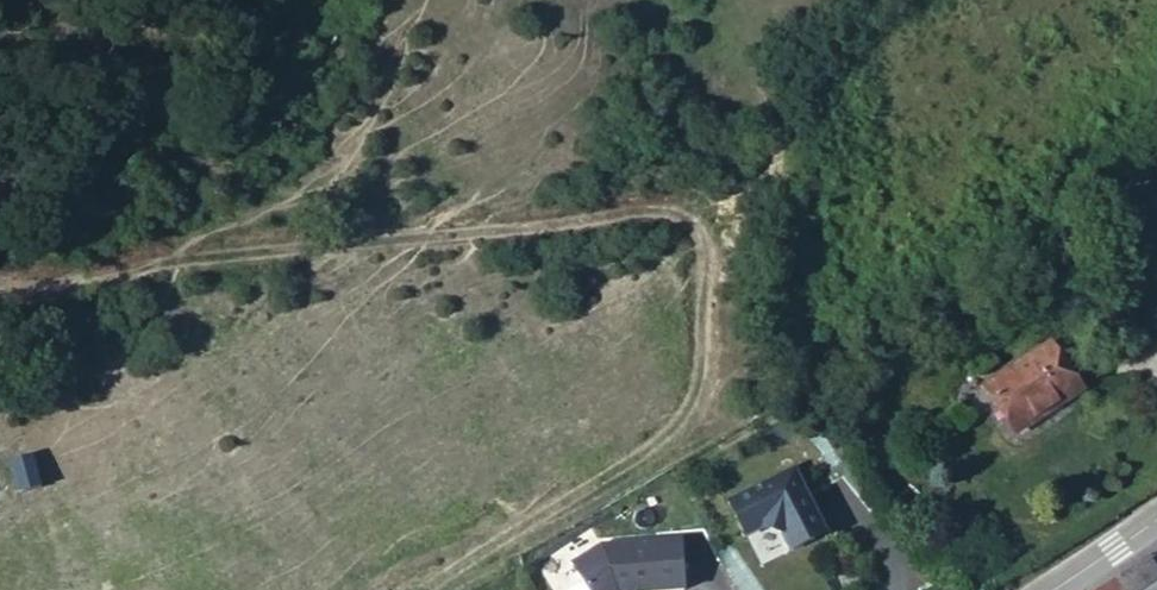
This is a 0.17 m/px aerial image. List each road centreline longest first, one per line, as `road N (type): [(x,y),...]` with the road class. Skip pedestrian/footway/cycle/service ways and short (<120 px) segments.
road 1 (track): [(406,589),(671,434),(701,393),(715,256),(686,217),(658,205),(0,280)]
road 2 (secondary): [(1156,519),(1051,589)]

